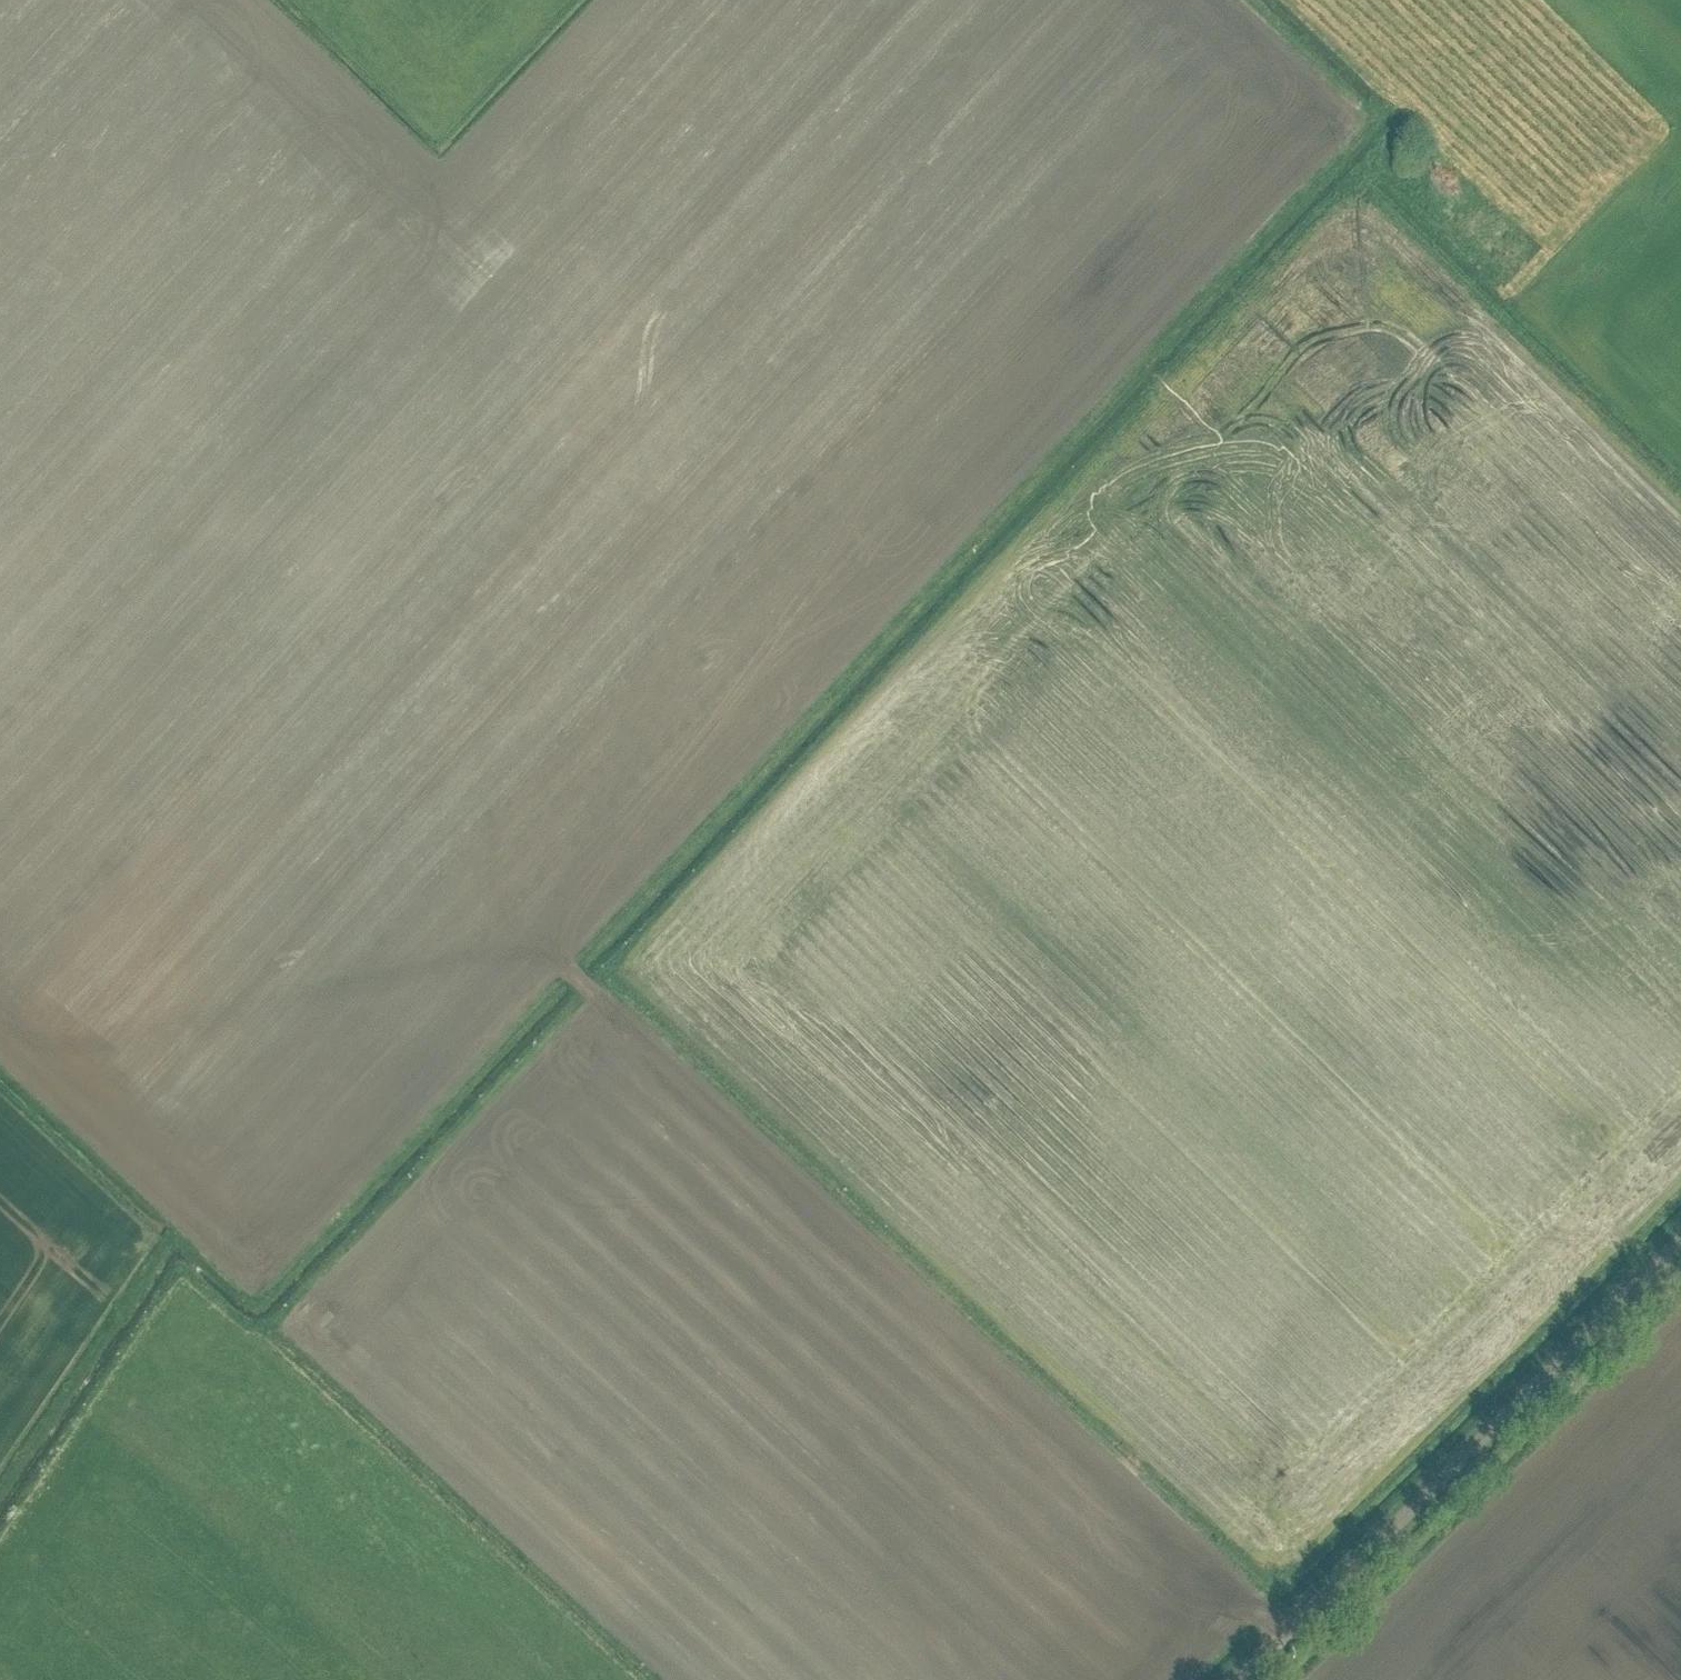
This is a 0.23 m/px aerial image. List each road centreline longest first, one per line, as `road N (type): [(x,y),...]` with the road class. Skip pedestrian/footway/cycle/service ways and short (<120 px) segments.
road 1 (unclassified): [(1242,1679),(1680,1243)]

